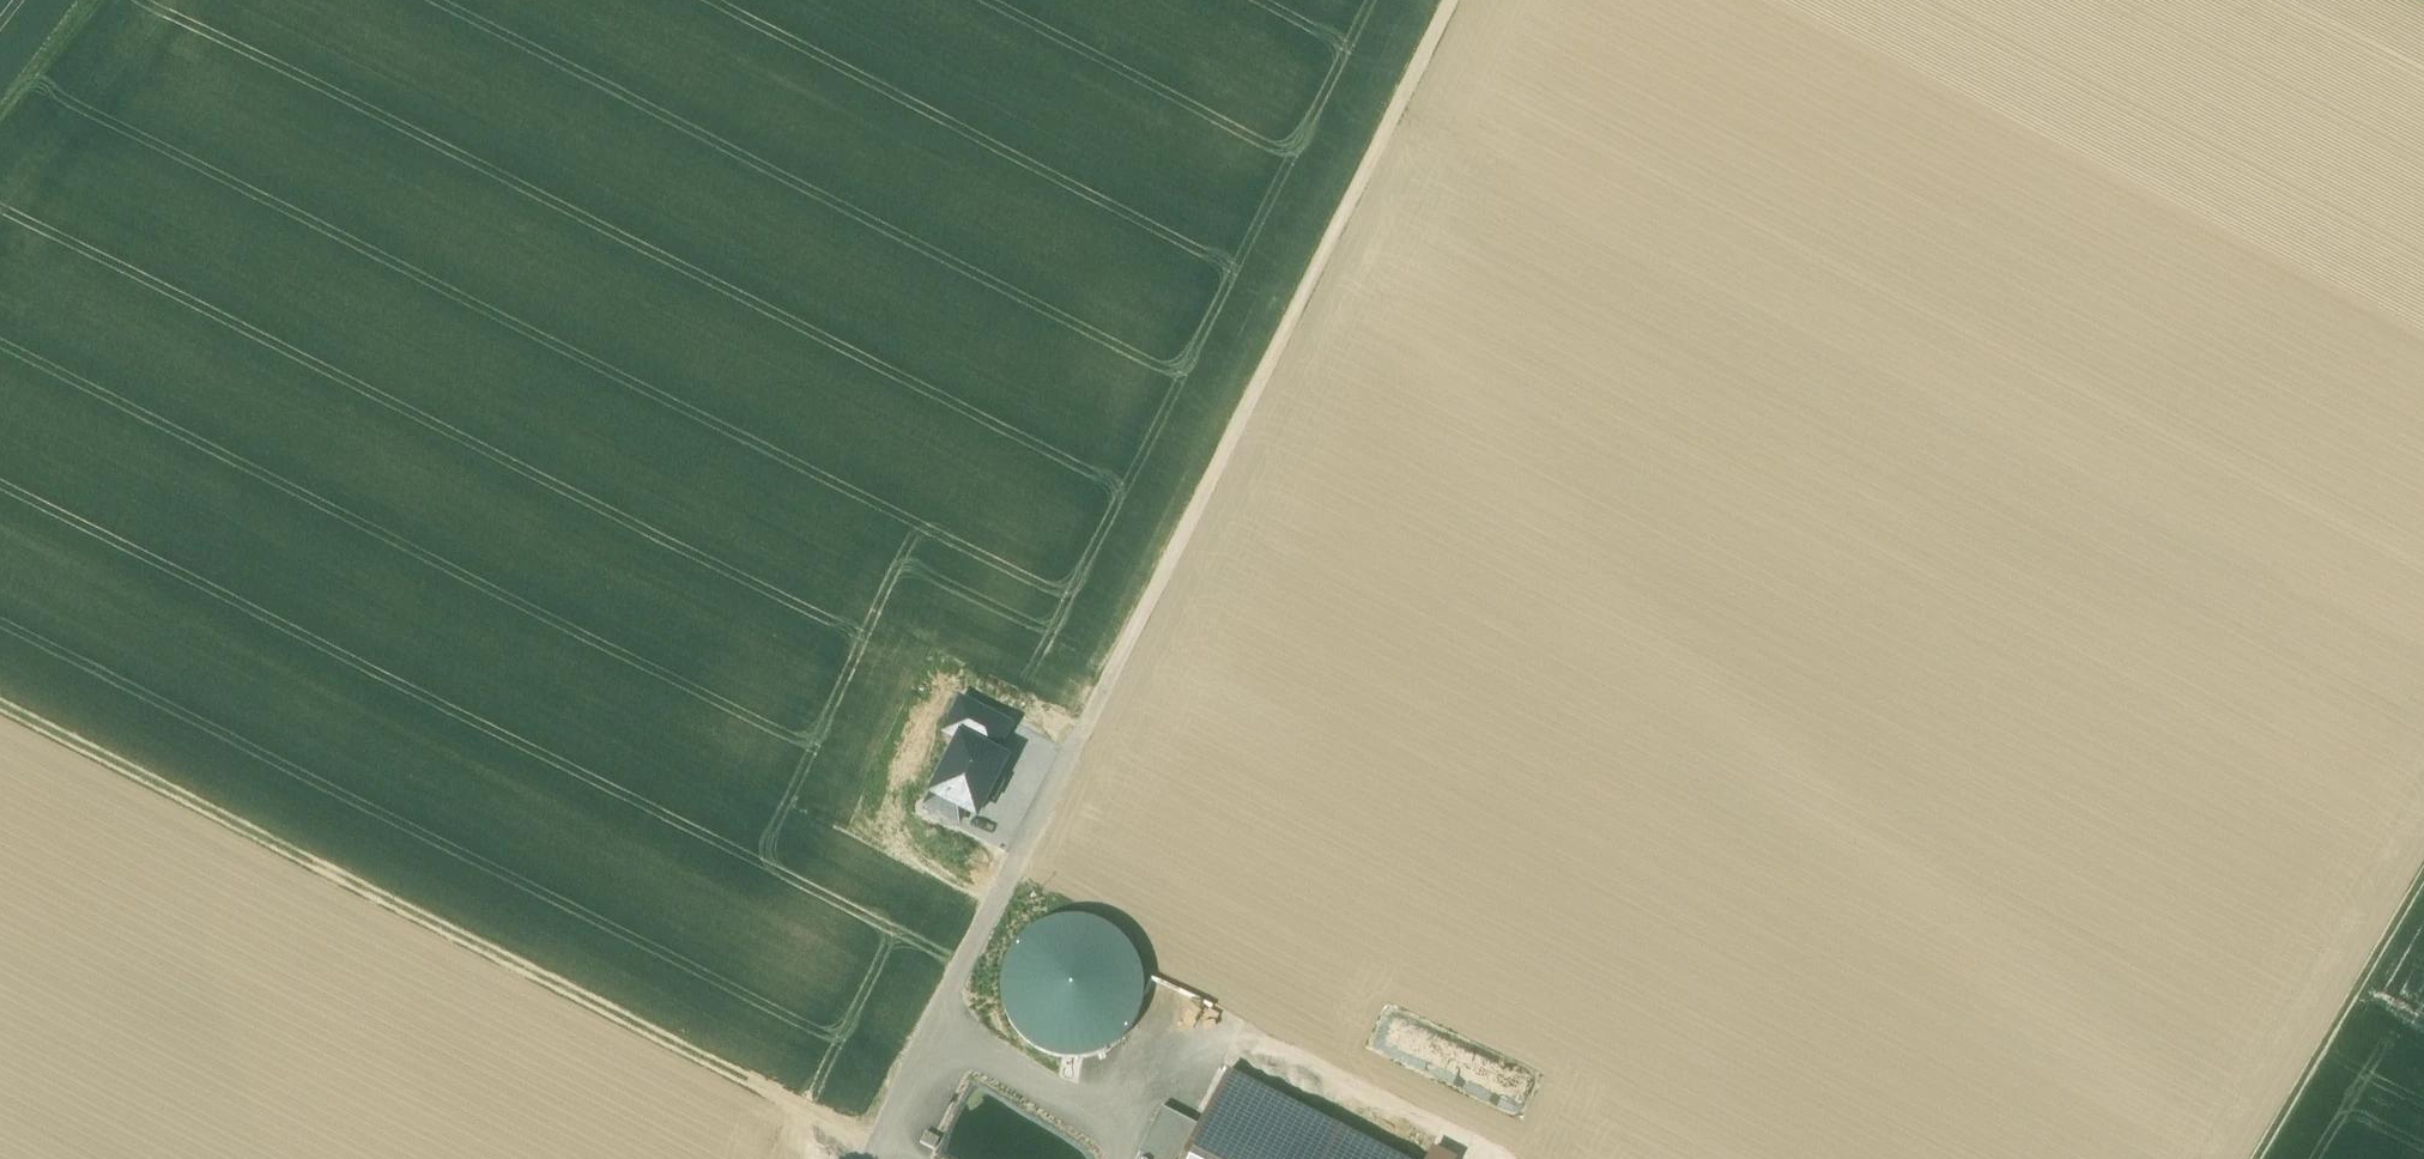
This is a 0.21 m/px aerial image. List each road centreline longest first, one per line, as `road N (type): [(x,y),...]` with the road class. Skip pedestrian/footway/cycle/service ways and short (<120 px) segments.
road 1 (track): [(1453,0),(988,919)]
road 2 (track): [(0,705),(874,1147)]
road 3 (track): [(2423,881),(2264,1158)]
road 4 (track): [(89,0),(0,114)]

